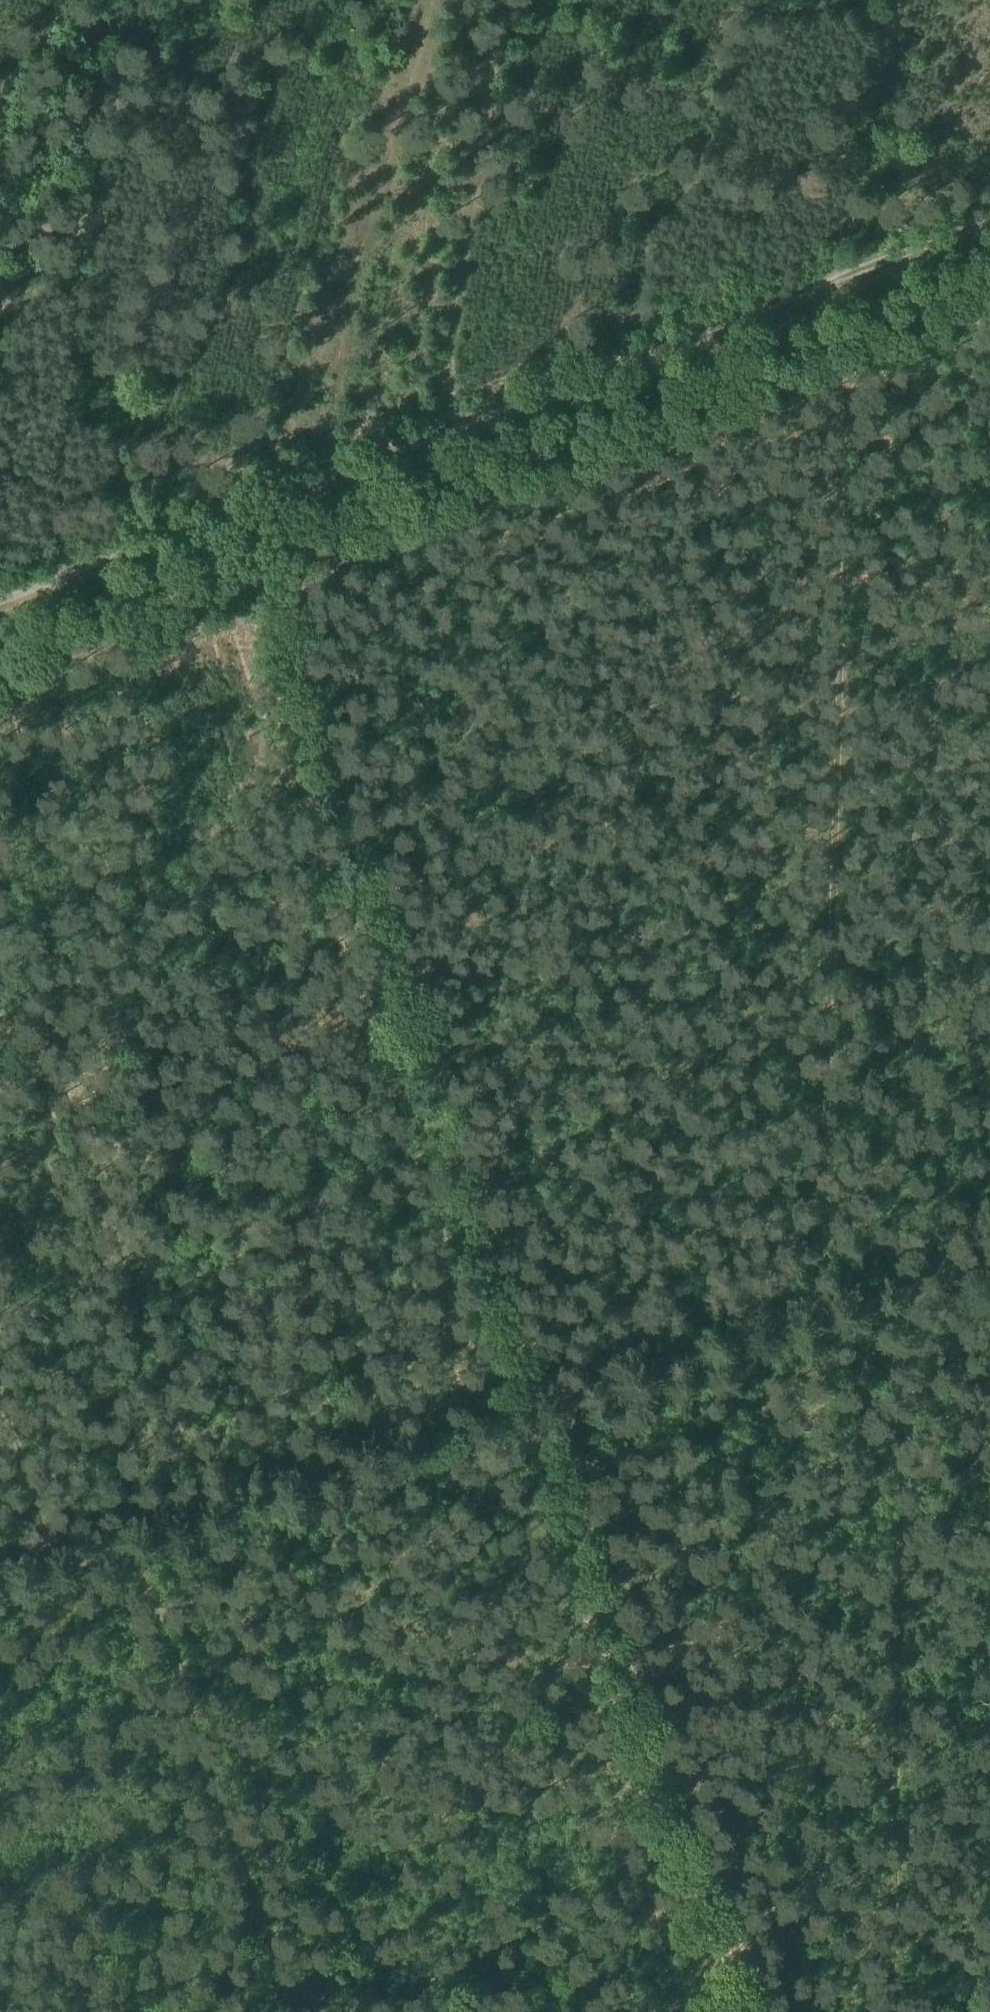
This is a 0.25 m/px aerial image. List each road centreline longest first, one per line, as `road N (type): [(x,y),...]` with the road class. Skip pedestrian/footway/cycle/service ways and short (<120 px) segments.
road 1 (track): [(737,2011),(263,583)]
road 2 (track): [(0,600),(989,219)]
road 3 (track): [(989,306),(0,684)]
road 4 (track): [(0,1591),(989,1265)]
road 5 (track): [(851,361),(817,1322)]
road 6 (track): [(903,1293),(891,2011)]
road 7 (track): [(290,2011),(134,1546)]
road 8 (track): [(400,986),(572,953),(834,922)]
road 9 (track): [(439,434),(504,0)]
road 10 (track): [(0,239),(96,219),(118,0)]
road 11 (track): [(834,280),(900,0)]
road 12 (track): [(0,1394),(59,1572)]

